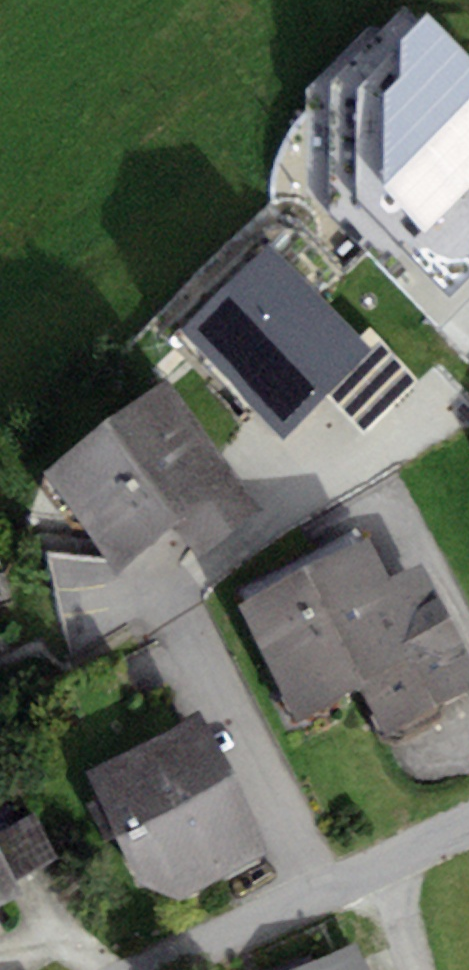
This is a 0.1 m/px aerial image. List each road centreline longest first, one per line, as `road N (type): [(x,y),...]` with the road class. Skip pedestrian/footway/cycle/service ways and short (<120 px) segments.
road 1 (residential): [(468,823),(154,969)]

